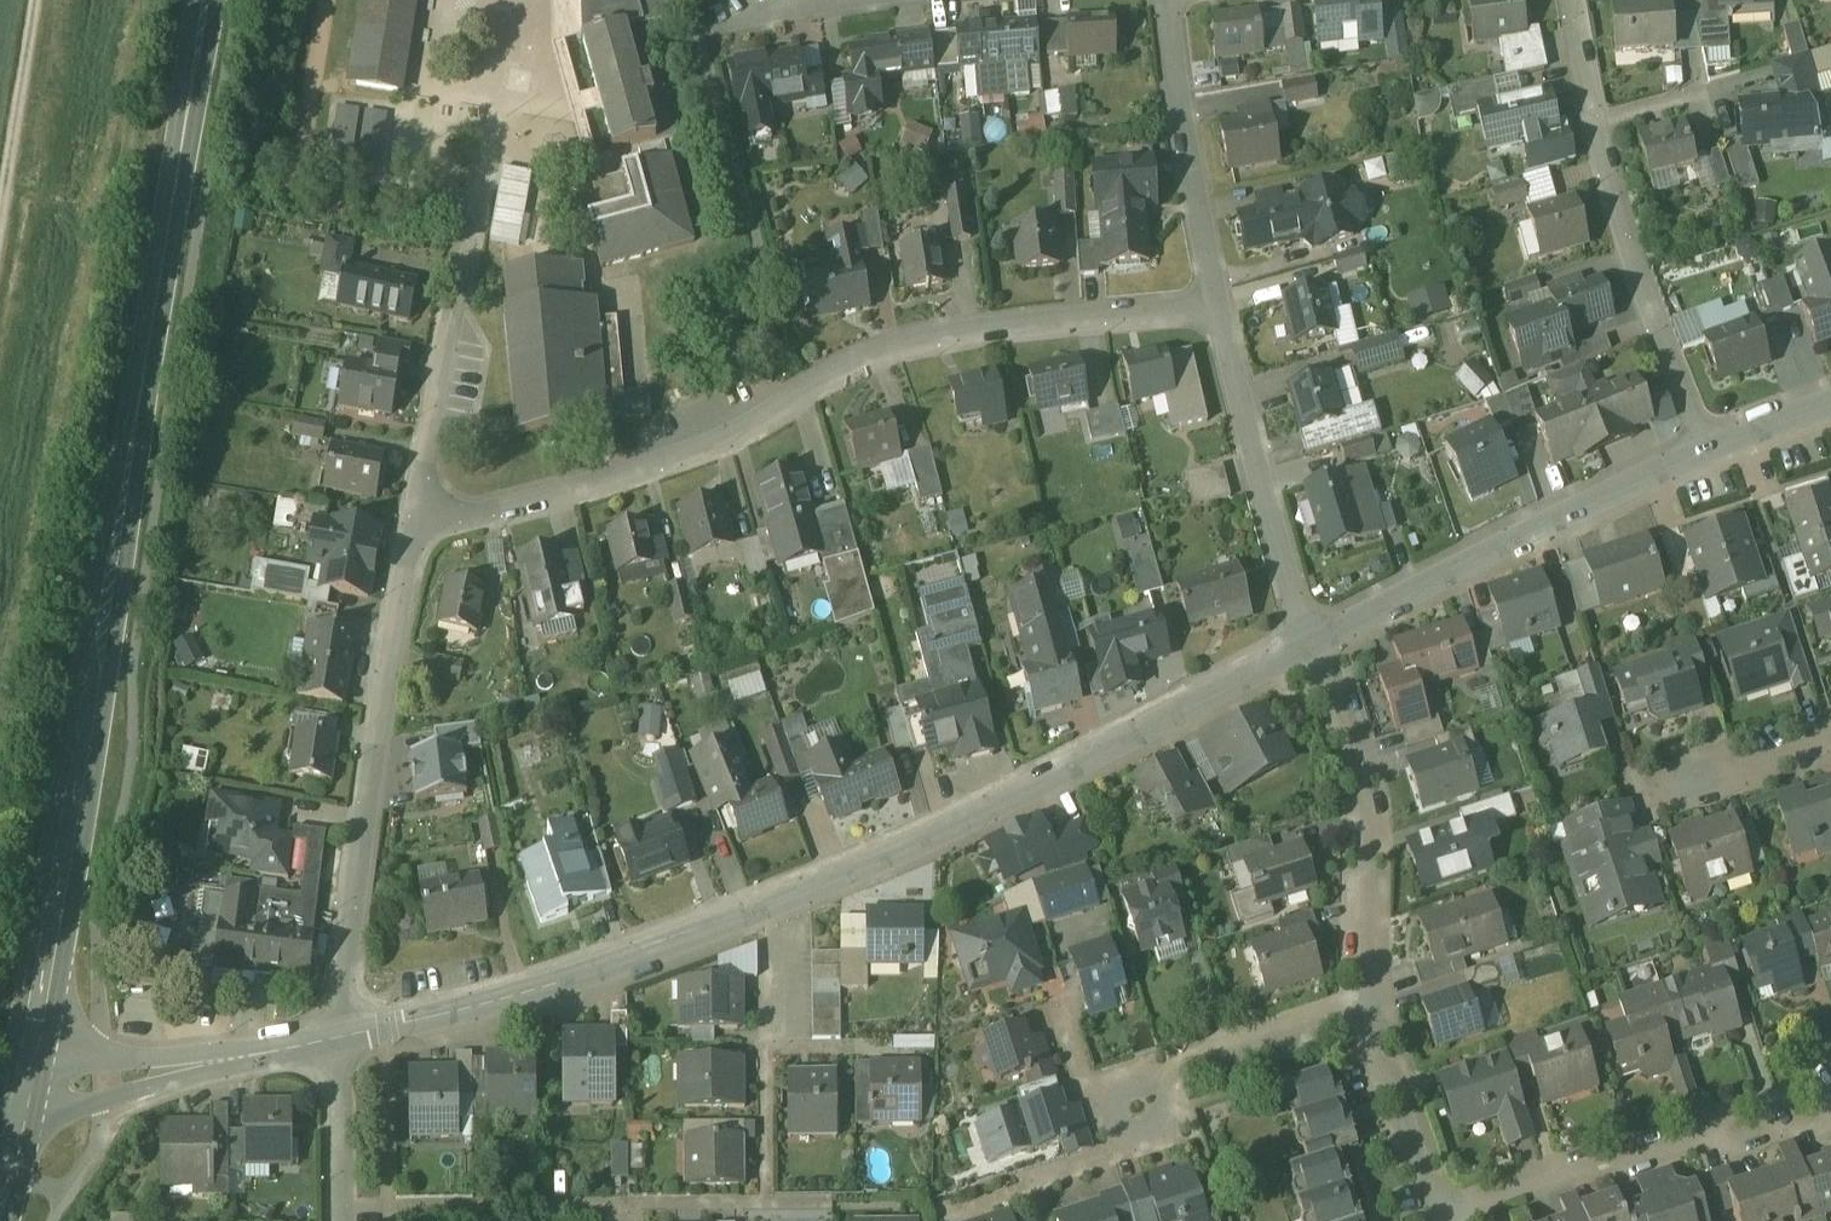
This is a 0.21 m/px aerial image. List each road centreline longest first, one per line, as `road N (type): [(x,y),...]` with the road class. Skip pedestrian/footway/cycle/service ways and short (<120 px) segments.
road 1 (secondary): [(212,0),(22,1102)]
road 2 (residential): [(413,532),(563,492),(757,424),(887,349),(1027,325),(1219,306)]
road 3 (residential): [(765,907),(977,816),(1307,647)]
road 4 (residential): [(340,1037),(413,532)]
road 5 (residential): [(1705,448),(1624,225),(1575,0)]
road 6 (residential): [(340,1037),(573,978),(765,907)]
road 7 (residential): [(1307,647),(1705,448)]
road 8 (residential): [(1434,1211),(1830,1090)]
road 9 (residential): [(1370,1013),(1360,784),(1307,647)]
road 10 (residential): [(1307,647),(1219,306)]
road 11 (residential): [(22,1102),(340,1037)]
road 12 (residential): [(1219,306),(1180,111),(1169,0)]
road 13 (residential): [(765,907),(767,1200)]
road 14 (residential): [(1370,1013),(1122,1101)]
road 15 (residential): [(413,532),(452,277)]
road 16 (residential): [(1434,1211),(1370,1013)]
road 17 (residential): [(341,1220),(340,1037)]
road 18 (residential): [(1830,730),(1666,780)]
road 19 (residential): [(1122,1101),(1112,1153),(1024,1186)]
road 20 (residential): [(1705,448),(1830,399)]
road 21 (residential): [(828,0),(699,29)]
road 22 (residential): [(1122,1101),(1090,1090),(1060,1008)]

